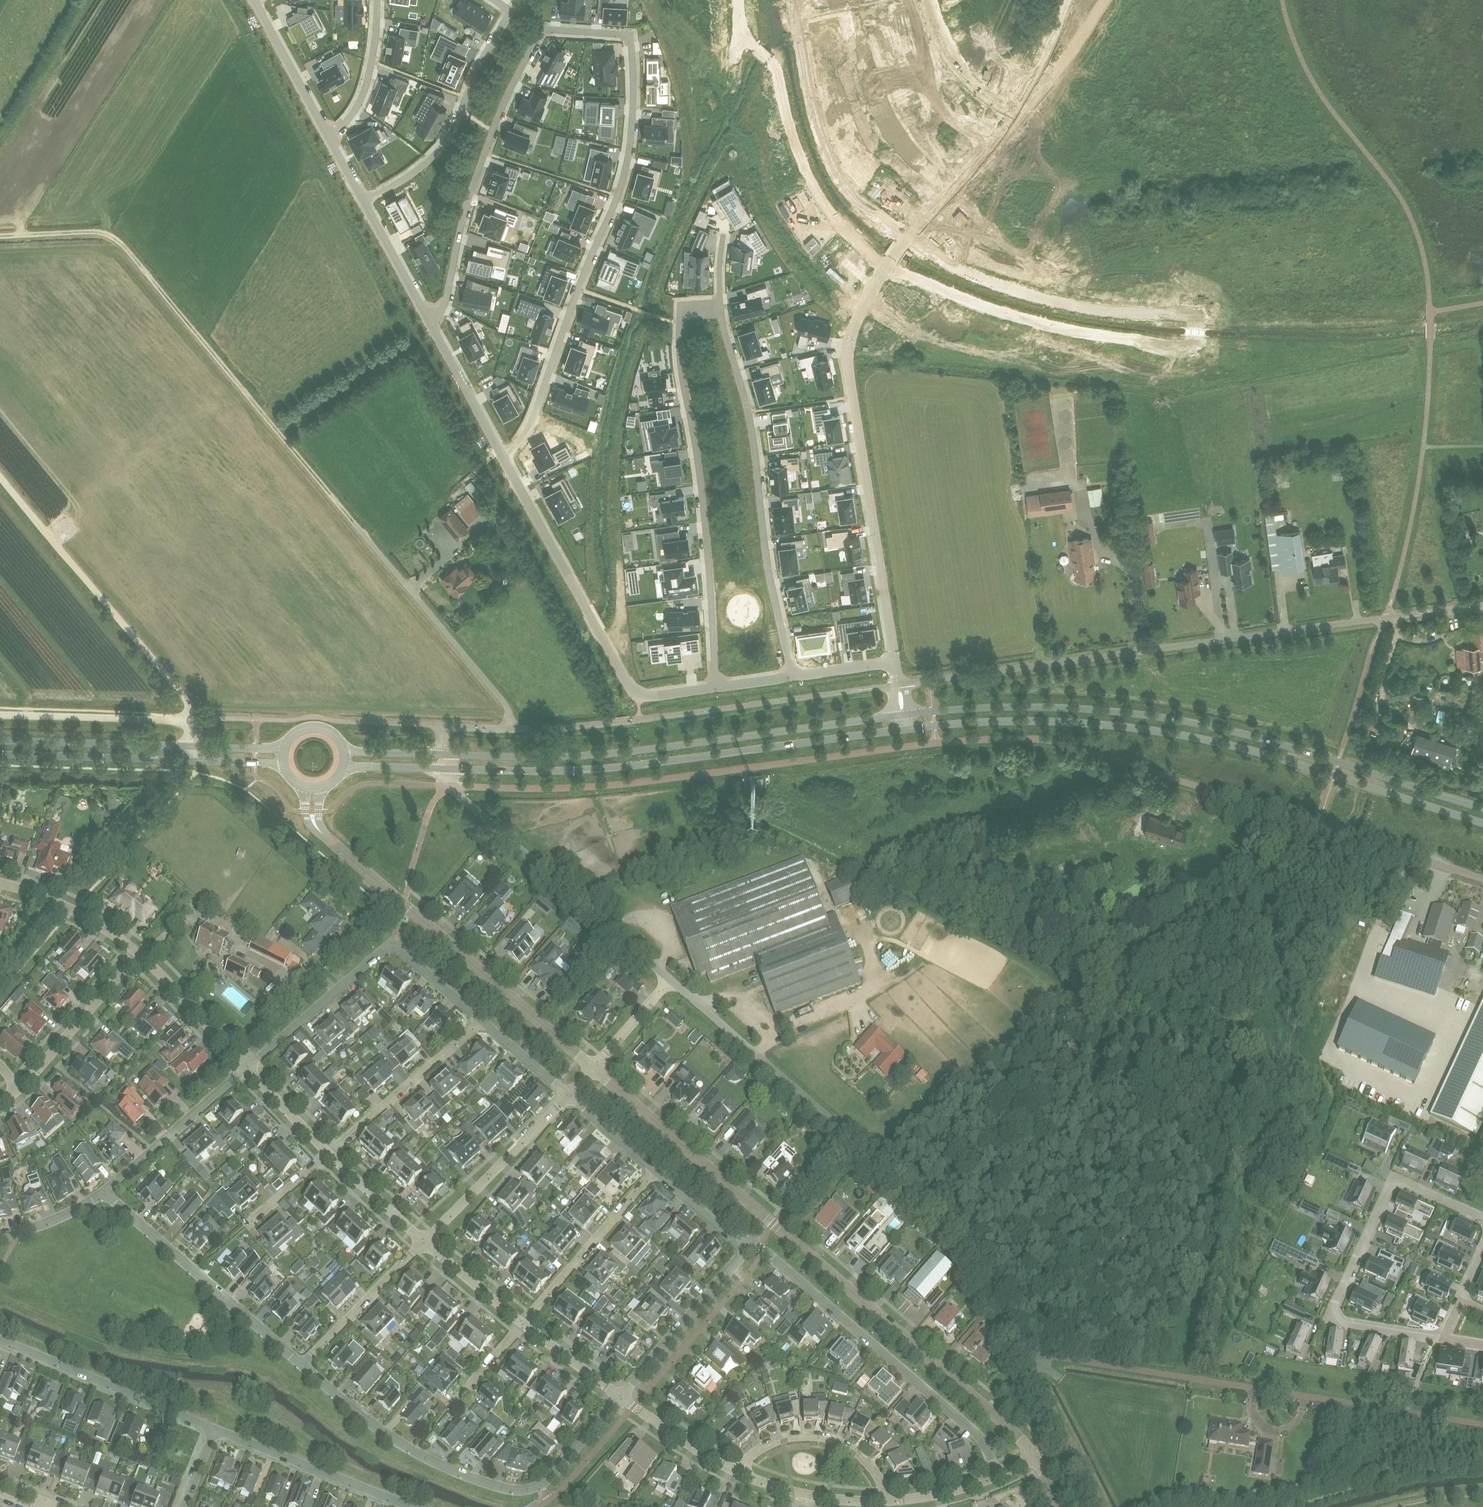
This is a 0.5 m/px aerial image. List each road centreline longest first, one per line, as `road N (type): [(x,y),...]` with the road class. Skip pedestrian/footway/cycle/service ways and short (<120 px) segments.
road 1 (unclassified): [(454,787),(577,787),(923,745),(1040,739),(1482,879)]
road 2 (residential): [(1482,1425),(1024,1357),(960,1240),(669,979)]
road 3 (residential): [(503,453),(527,437),(625,174),(635,113),(631,35),(540,28),(486,144),(451,279),(428,314)]
road 4 (tertiary): [(1482,808),(1190,722),(1048,708),(903,715)]
road 5 (tertiary): [(905,730),(1018,722),(1140,729),(1276,758),(1482,824)]
road 6 (residential): [(1033,1456),(1004,1422),(593,1068)]
road 7 (tertiary): [(339,775),(615,768),(905,730)]
road 8 (tertiary): [(903,715),(574,756),(341,747)]
road 9 (unclassified): [(899,685),(1386,618)]
road 10 (track): [(352,523),(112,238),(0,236)]
road 11 (residential): [(719,303),(680,313),(679,347),(708,536),(719,687)]
road 12 (residential): [(895,662),(848,367),(855,331),(888,265)]
road 13 (residential): [(303,1366),(391,1438),(511,1490),(547,1481),(621,1397)]
road 14 (unclassified): [(511,729),(899,685)]
road 15 (residential): [(792,677),(745,390),(719,303)]
road 16 (residential): [(503,453),(637,699),(719,687)]
road 17 (residential): [(1482,1218),(1407,1184),(1391,1187),(1333,1315),(1443,1339)]
road 18 (residential): [(998,1476),(974,1430),(774,1257),(745,1246)]
road 19 (residential): [(593,1068),(338,848)]
road 20 (track): [(194,721),(196,710),(0,478)]
road 21 (residential): [(669,979),(454,787)]
road 22 (residential): [(788,0),(821,137),(839,177),(864,208),(910,234)]
road 23 (residential): [(366,202),(423,168),(452,136),(512,9),(497,0)]
road 24 (residential): [(303,1366),(103,1194)]
road 25 (unclassified): [(511,729),(505,703),(352,523)]
road 26 (residential): [(910,234),(939,258),(988,279),(1054,298),(1153,310)]
road 27 (residential): [(1131,335),(989,306),(888,265)]
road 28 (residential): [(888,265),(853,236),(817,189),(768,59)]
road 29 (residential): [(215,1429),(0,1340)]
road 30 (residential): [(410,1506),(215,1429)]
road 31 (residential): [(425,1243),(568,1094)]
road 32 (residential): [(329,1154),(482,1019)]
road 33 (residential): [(524,1324),(655,1170)]
road 34 (tertiary): [(0,754),(198,761)]
road 35 (residential): [(621,1397),(745,1246)]
road 36 (track): [(0,714),(194,721)]
road 37 (residential): [(103,1194),(248,1068)]
road 38 (tertiary): [(192,747),(0,741)]
road 39 (residential): [(740,1475),(775,1442),(824,1438),(873,1466),(883,1500)]
road 40 (residential): [(248,1068),(392,947)]
road 41 (residential): [(19,1089),(139,954)]
road 42 (residential): [(303,1366),(425,1243)]
road 43 (residential): [(910,234),(1013,111)]
road 44 (residential): [(428,314),(503,453)]
road 45 (residential): [(248,1068),(139,954)]
road 46 (residential): [(0,883),(74,910),(139,954)]
road 47 (residential): [(255,0),(329,135)]
road 48 (residential): [(378,0),(365,84),(329,135)]
road 49 (residential): [(883,1500),(835,1500),(740,1475)]
road 50 (residential): [(930,0),(959,65),(990,101),(1013,111)]
road 51 (residential): [(740,1475),(621,1397)]
road 52 (unclassified): [(425,1243),(329,1154)]
road 53 (residential): [(366,202),(428,314)]
road 54 (residential): [(524,1324),(425,1243)]
road 55 (residential): [(1064,0),(1013,111)]
road 56 (residential): [(621,1397),(524,1324)]

